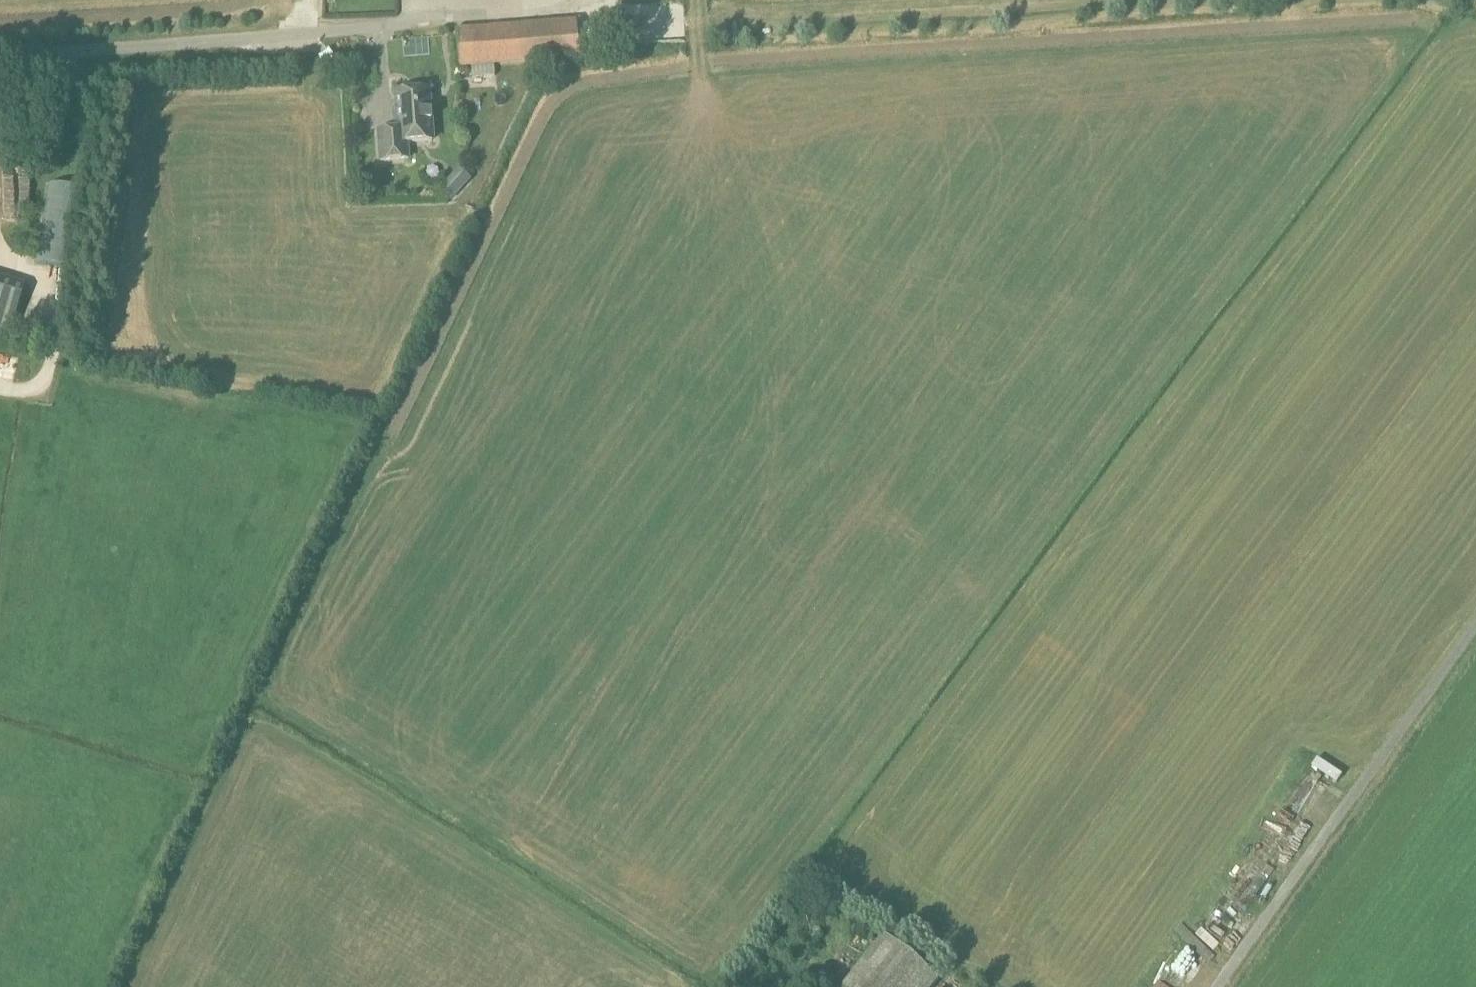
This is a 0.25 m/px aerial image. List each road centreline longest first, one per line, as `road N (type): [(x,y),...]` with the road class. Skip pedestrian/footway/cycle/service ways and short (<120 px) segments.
road 1 (unclassified): [(456,20),(0,55)]

